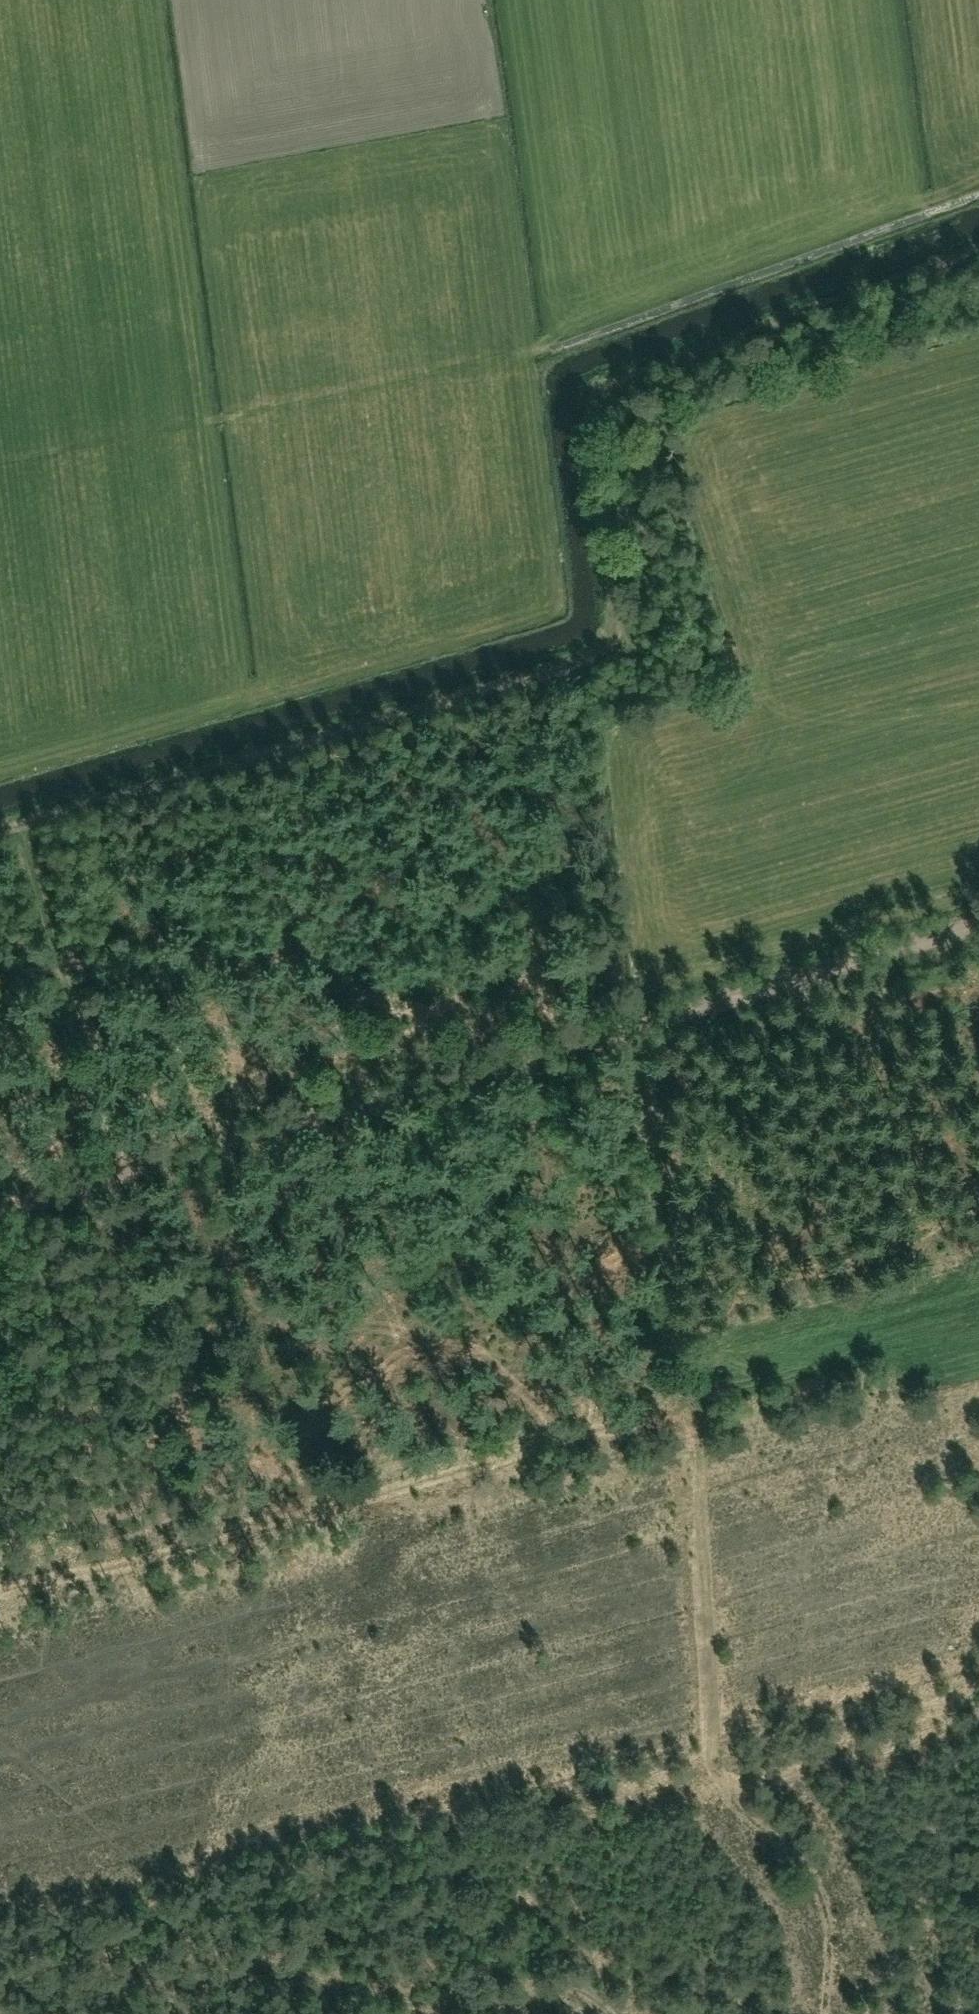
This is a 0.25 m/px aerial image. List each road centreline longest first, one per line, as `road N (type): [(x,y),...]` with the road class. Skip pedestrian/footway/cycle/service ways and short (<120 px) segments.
road 1 (track): [(978,238),(580,386),(610,605),(611,635),(594,654),(0,830)]
road 2 (track): [(978,928),(0,1210)]

